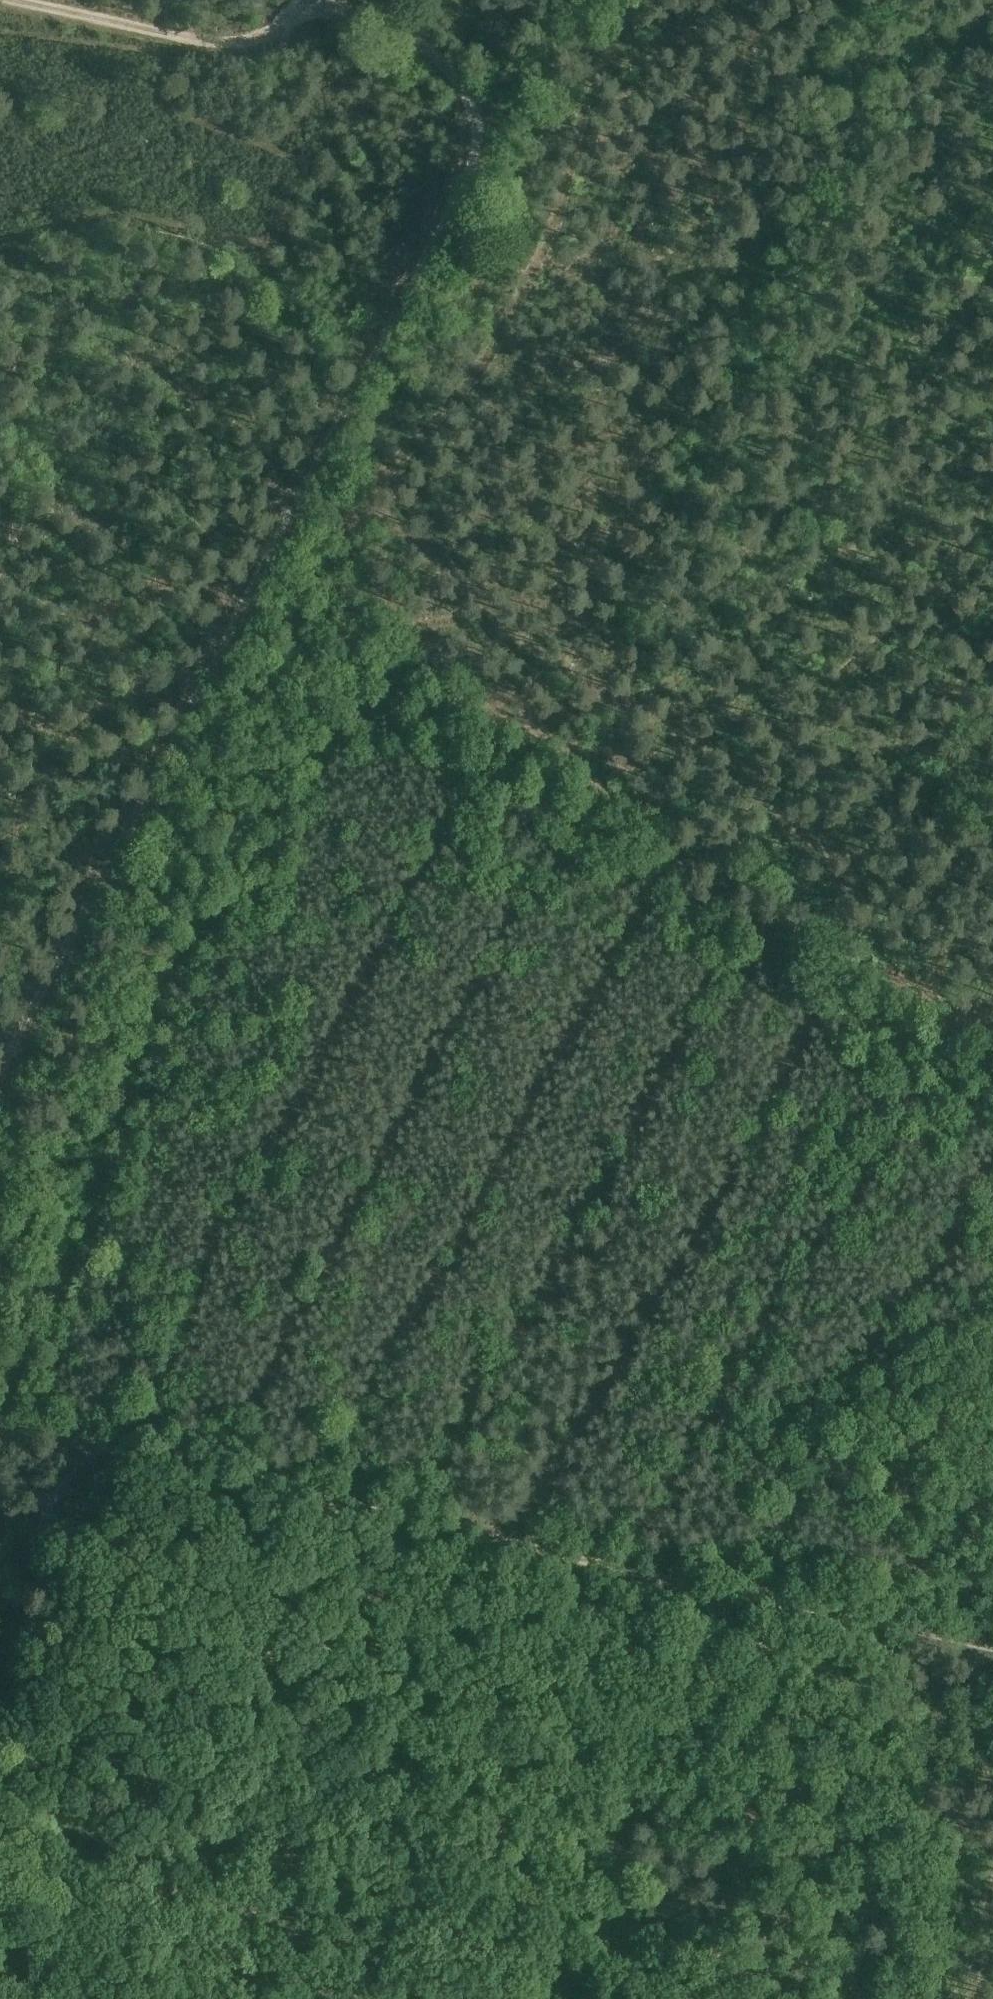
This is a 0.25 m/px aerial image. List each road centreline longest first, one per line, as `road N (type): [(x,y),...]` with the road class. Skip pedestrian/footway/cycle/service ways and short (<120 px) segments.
road 1 (track): [(992,1649),(653,1578),(0,1423)]
road 2 (track): [(584,1998),(653,1578)]
road 3 (track): [(5,0),(224,43),(281,28),(296,0)]

